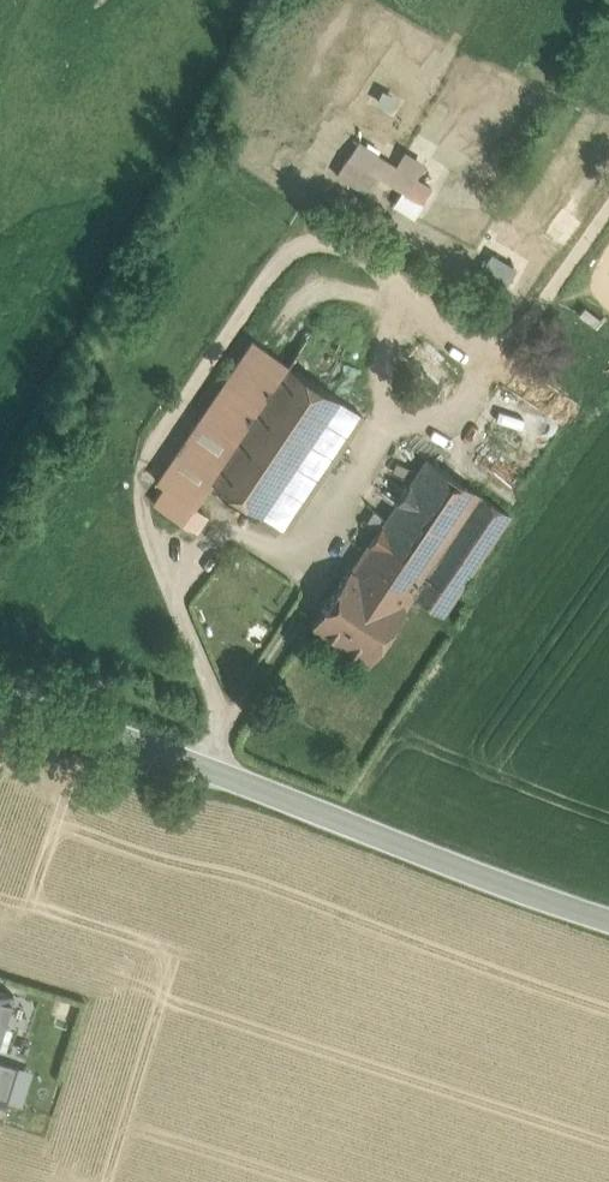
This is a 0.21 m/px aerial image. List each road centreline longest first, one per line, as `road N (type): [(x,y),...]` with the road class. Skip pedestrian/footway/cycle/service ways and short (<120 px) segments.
road 1 (track): [(608,205),(526,329),(489,340),(386,268),(328,239),(293,248),(271,271),(185,395),(141,481),(146,524),(214,707),(209,769)]
road 2 (secondary): [(0,698),(608,919)]

